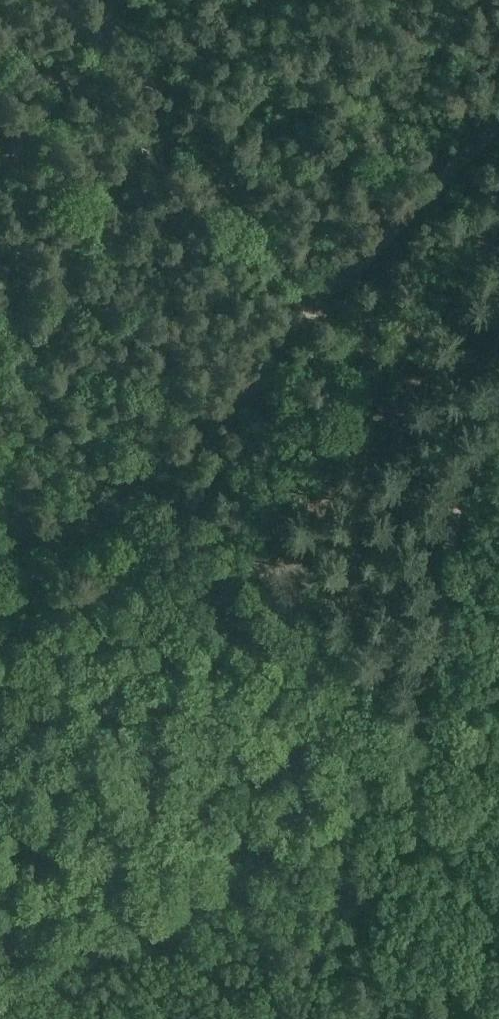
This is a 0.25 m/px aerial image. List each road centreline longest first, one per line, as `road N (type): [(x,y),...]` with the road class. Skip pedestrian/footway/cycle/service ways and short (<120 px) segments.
road 1 (track): [(478,371),(437,529),(406,752),(382,1018)]
road 2 (track): [(0,772),(129,690),(219,655),(284,609),(361,534),(447,400),(478,371)]
road 3 (track): [(0,965),(406,752)]
road 4 (track): [(206,415),(498,111)]
road 5 (track): [(341,282),(270,234),(170,112),(53,0)]
road 6 (track): [(266,509),(498,208)]
road 7 (track): [(0,510),(44,534),(78,525),(206,415)]
road 8 (track): [(498,217),(478,371)]

